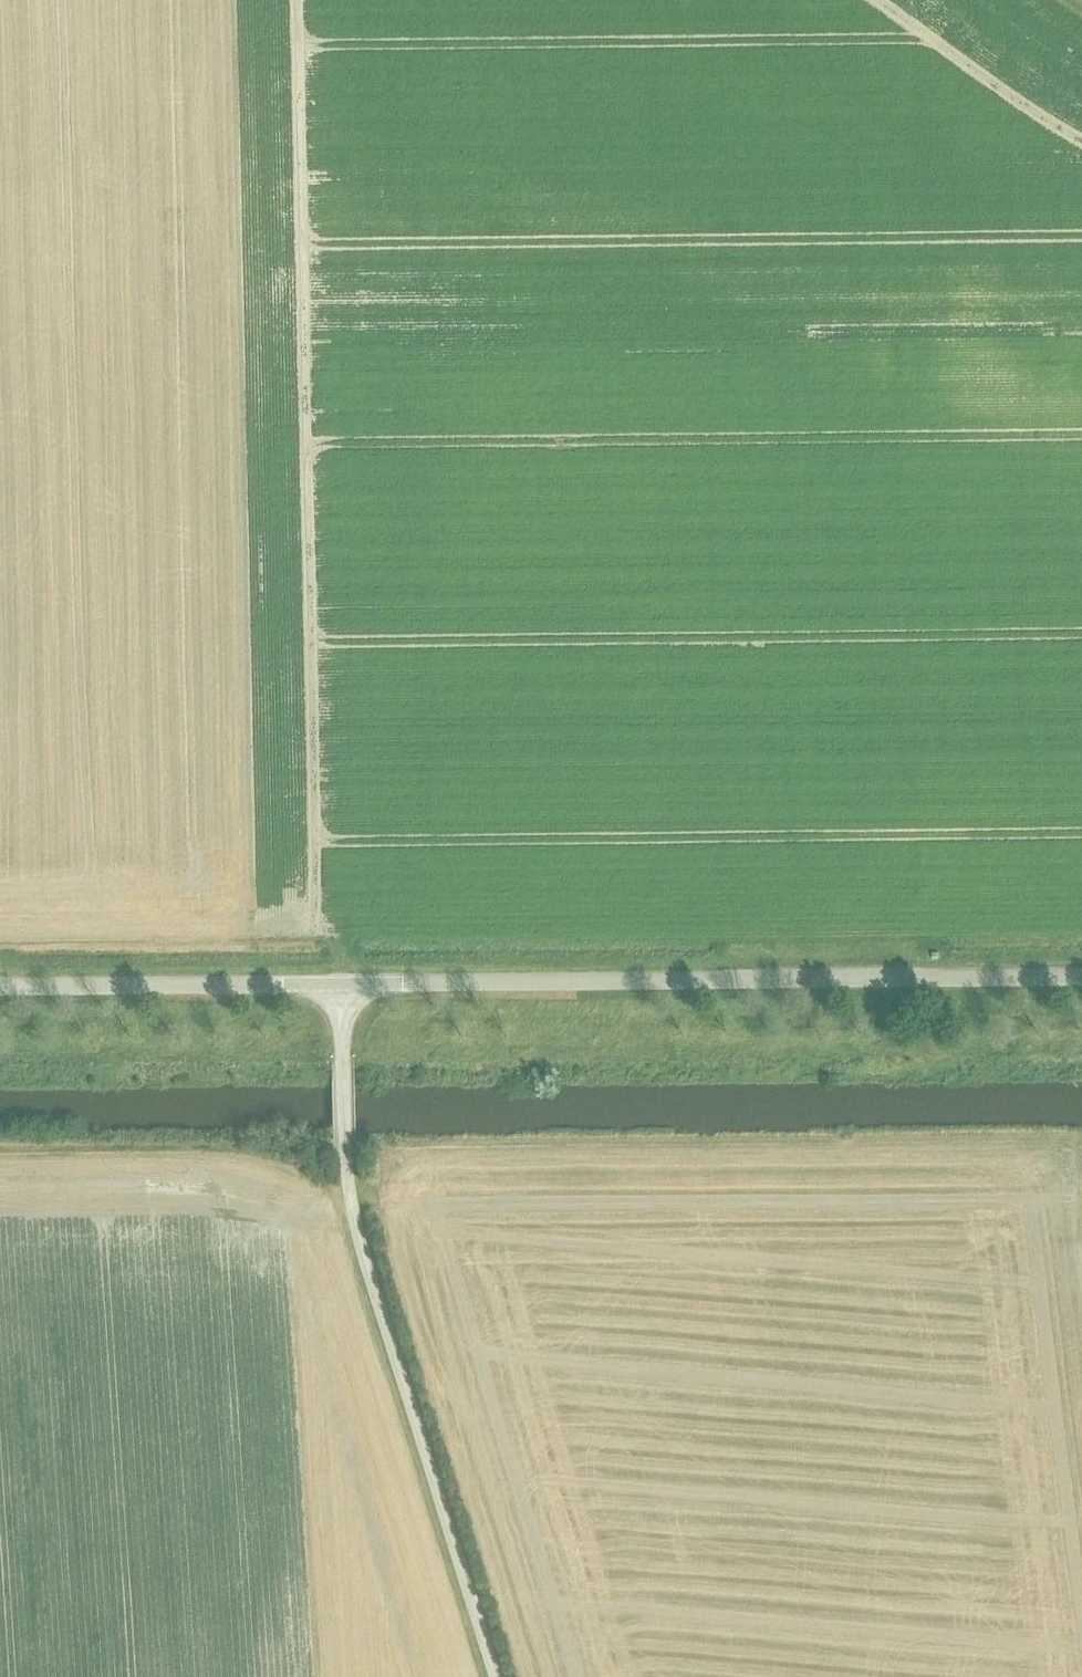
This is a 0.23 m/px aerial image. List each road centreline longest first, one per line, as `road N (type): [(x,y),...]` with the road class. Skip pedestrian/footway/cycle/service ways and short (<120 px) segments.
road 1 (unclassified): [(0,987),(1081,977)]

